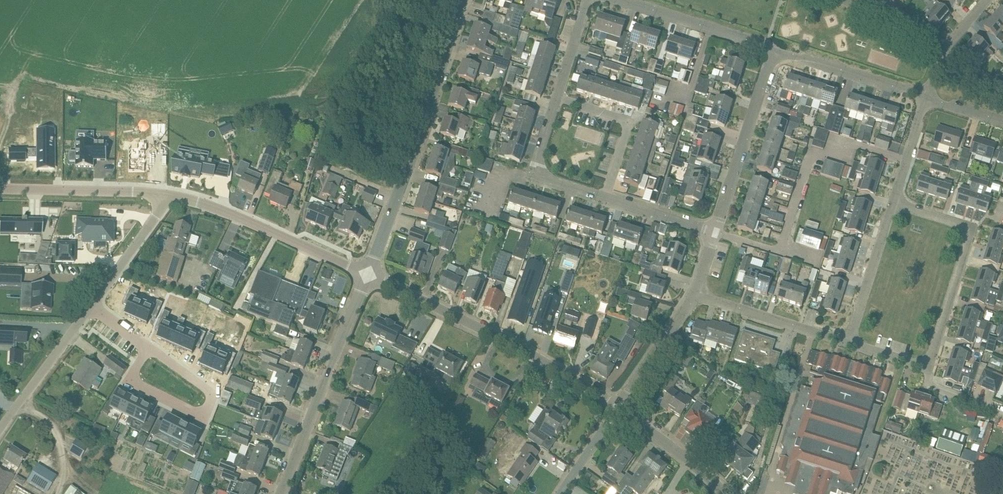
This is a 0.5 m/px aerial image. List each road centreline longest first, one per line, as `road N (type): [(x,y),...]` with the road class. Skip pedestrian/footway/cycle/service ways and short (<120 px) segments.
road 1 (residential): [(368,275),(462,0)]
road 2 (residential): [(620,406),(368,275)]
road 3 (residential): [(283,493),(368,275)]
road 4 (residential): [(928,368),(973,228),(893,202)]
road 5 (residential): [(368,275),(215,205),(171,194)]
road 6 (residential): [(713,231),(773,49)]
road 7 (unclassified): [(171,194),(0,189)]
road 8 (residential): [(605,199),(530,176),(556,96)]
road 9 (residential): [(927,97),(773,49)]
road 10 (residential): [(773,49),(622,0)]
road 11 (residential): [(848,343),(697,295)]
road 12 (unclassified): [(0,432),(93,307)]
road 13 (residential): [(605,199),(625,127),(556,96)]
road 14 (residential): [(848,343),(893,202)]
road 15 (residential): [(147,346),(131,381),(204,417),(214,394)]
road 16 (unclassified): [(93,307),(171,194)]
road 17 (residential): [(620,406),(697,295)]

